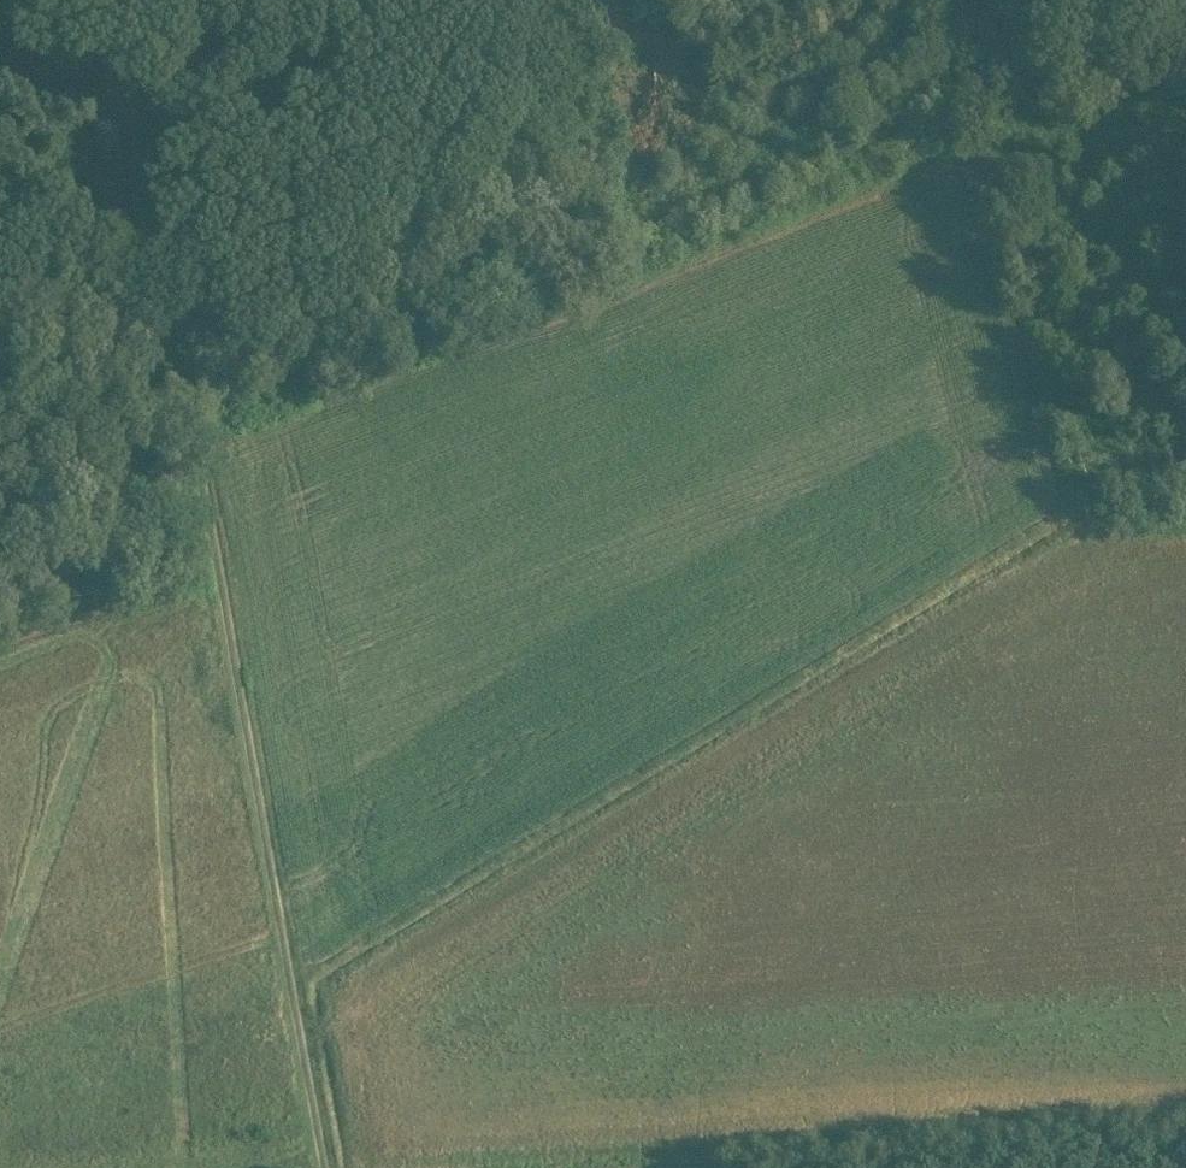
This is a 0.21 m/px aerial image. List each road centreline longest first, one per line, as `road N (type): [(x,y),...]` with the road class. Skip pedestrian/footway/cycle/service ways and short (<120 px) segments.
road 1 (track): [(335,1167),(194,350),(121,0)]
road 2 (track): [(1185,1125),(493,1167)]

